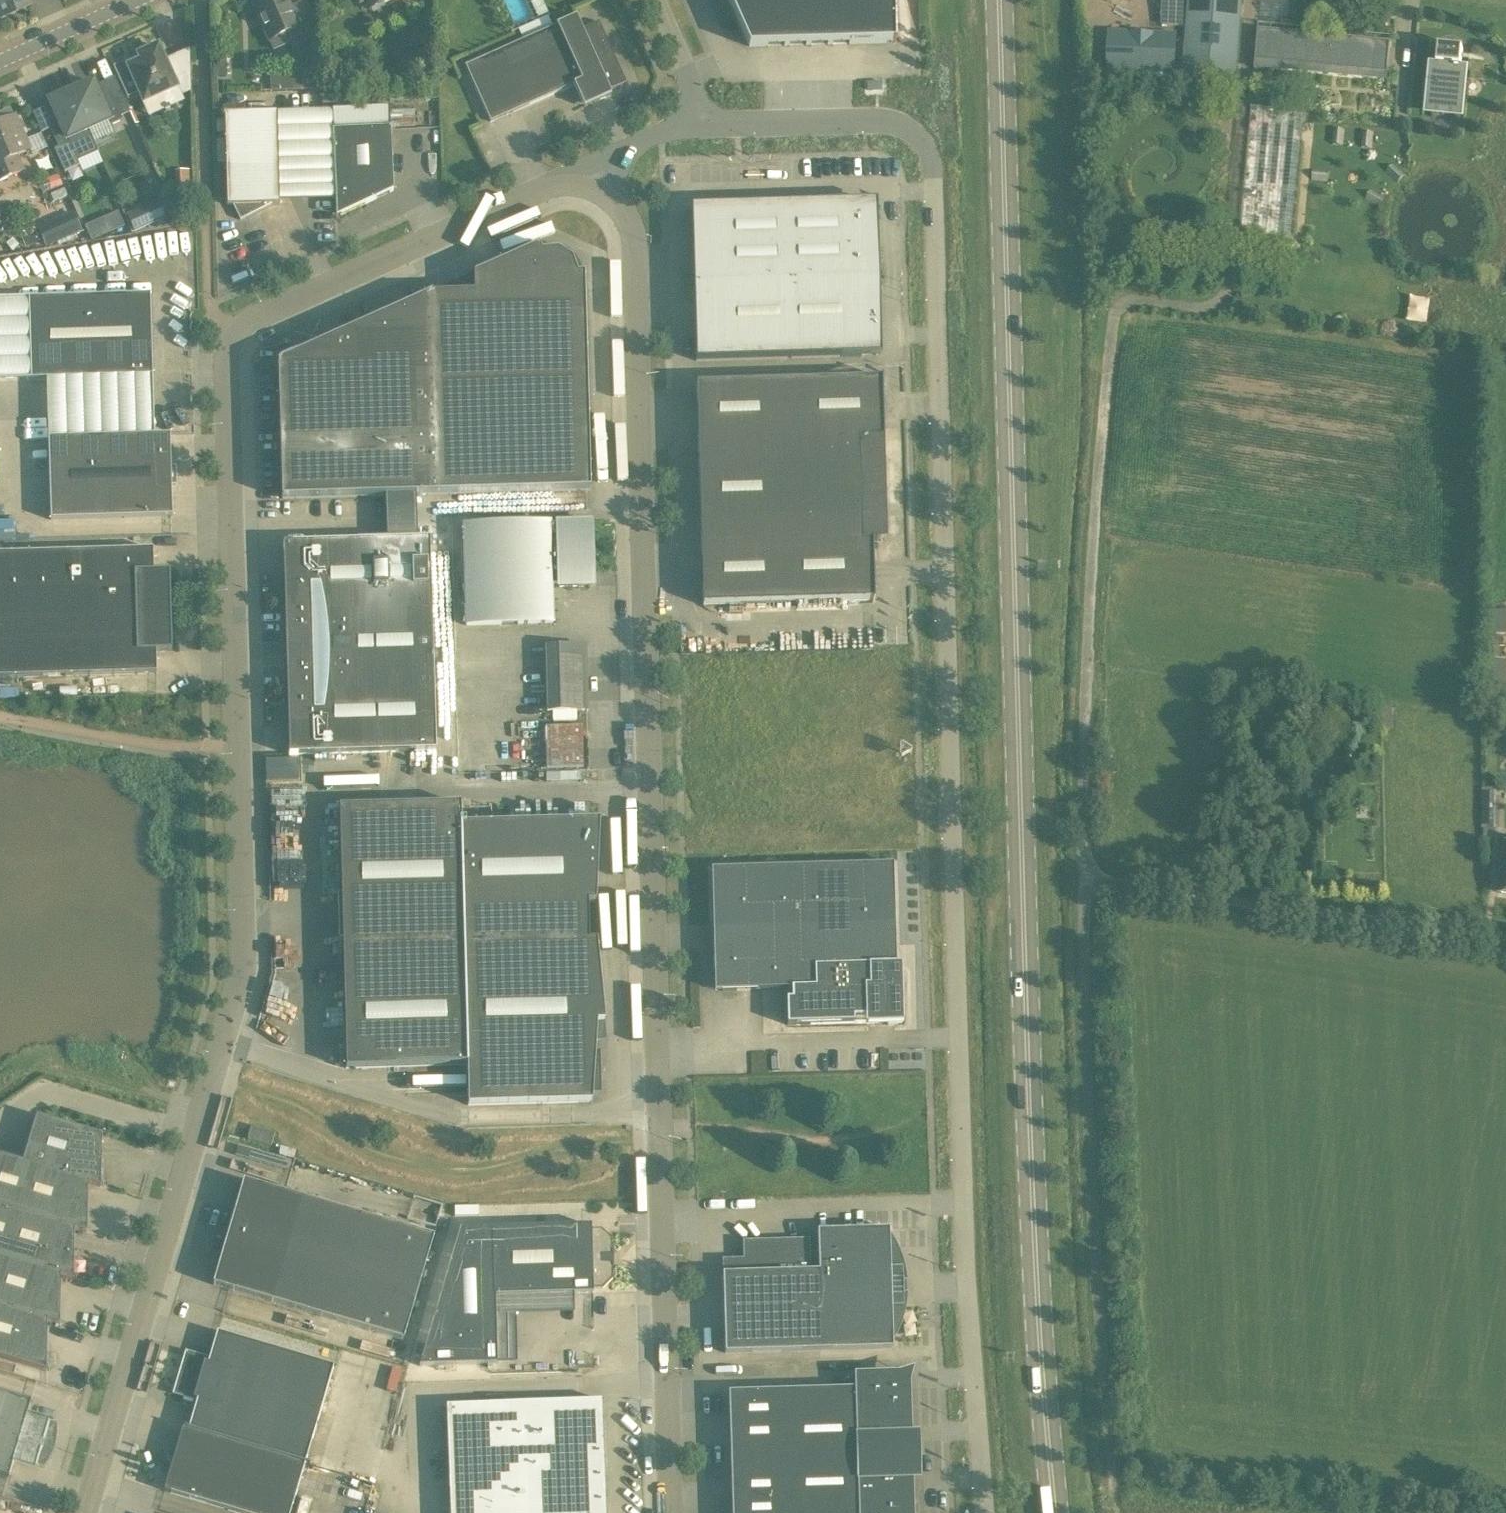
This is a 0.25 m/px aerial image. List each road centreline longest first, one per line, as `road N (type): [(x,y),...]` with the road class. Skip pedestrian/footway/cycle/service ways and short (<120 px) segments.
road 1 (unclassified): [(985,1512),(965,1266),(931,165),(918,138),(883,120),(697,125)]
road 2 (unclassified): [(84,1512),(243,966),(228,343),(252,317),(536,191),(570,181),(594,186)]
road 3 (primary): [(999,0),(1034,1235),(1055,1512)]
road 4 (unclassified): [(671,1512),(635,244),(620,207),(594,186)]
road 5 (unclassified): [(1084,883),(1099,1306),(1115,1496)]
road 6 (unclassified): [(1084,883),(1093,537),(1119,309)]
road 7 (unclassified): [(1505,939),(1084,883)]
road 8 (tertiary): [(0,61),(136,0)]
road 9 (unclassified): [(697,125),(690,77),(657,0)]
road 10 (unclassified): [(594,186),(638,142),(697,125)]

